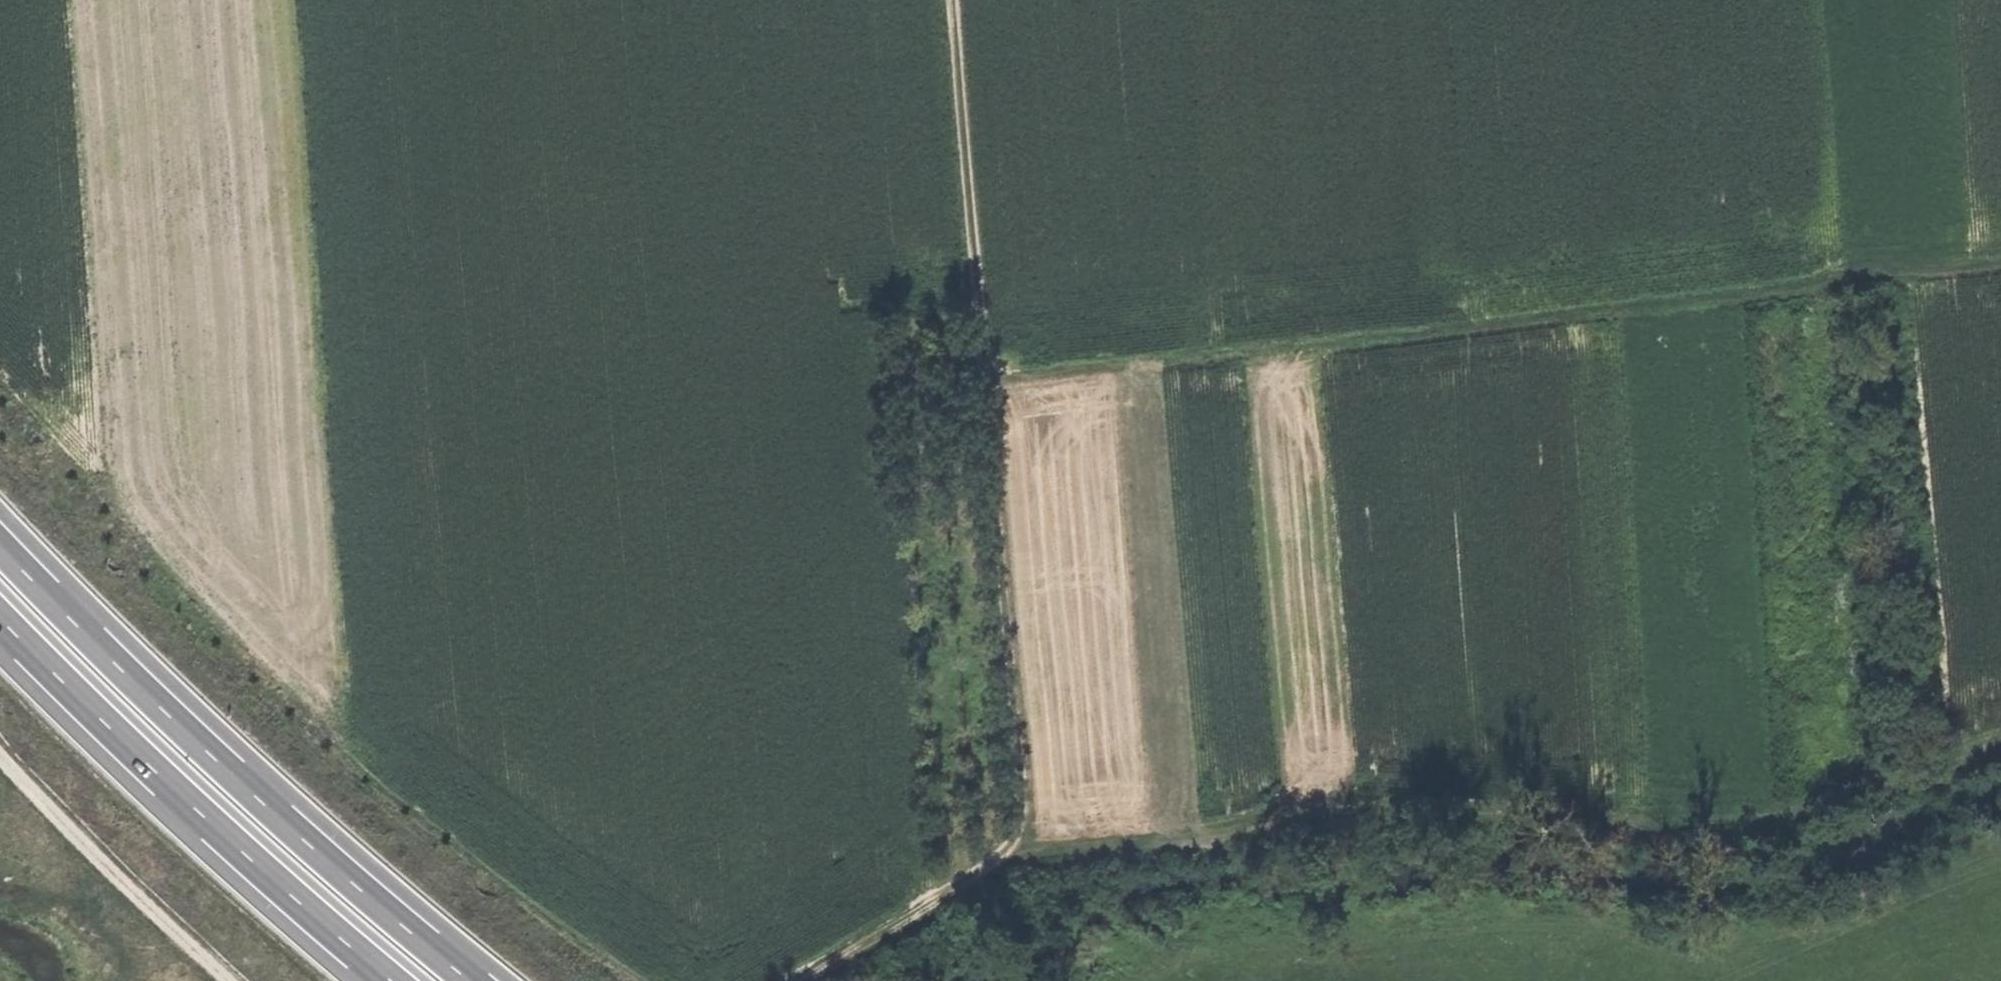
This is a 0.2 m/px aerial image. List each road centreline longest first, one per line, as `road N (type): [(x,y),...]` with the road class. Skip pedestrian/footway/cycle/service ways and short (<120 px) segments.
road 1 (track): [(953,0),(1026,802),(1016,846),(798,980)]
road 2 (trunk): [(468,980),(171,719),(0,547)]
road 3 (trunk): [(0,619),(251,861),(389,980)]
road 4 (track): [(228,980),(0,752)]

